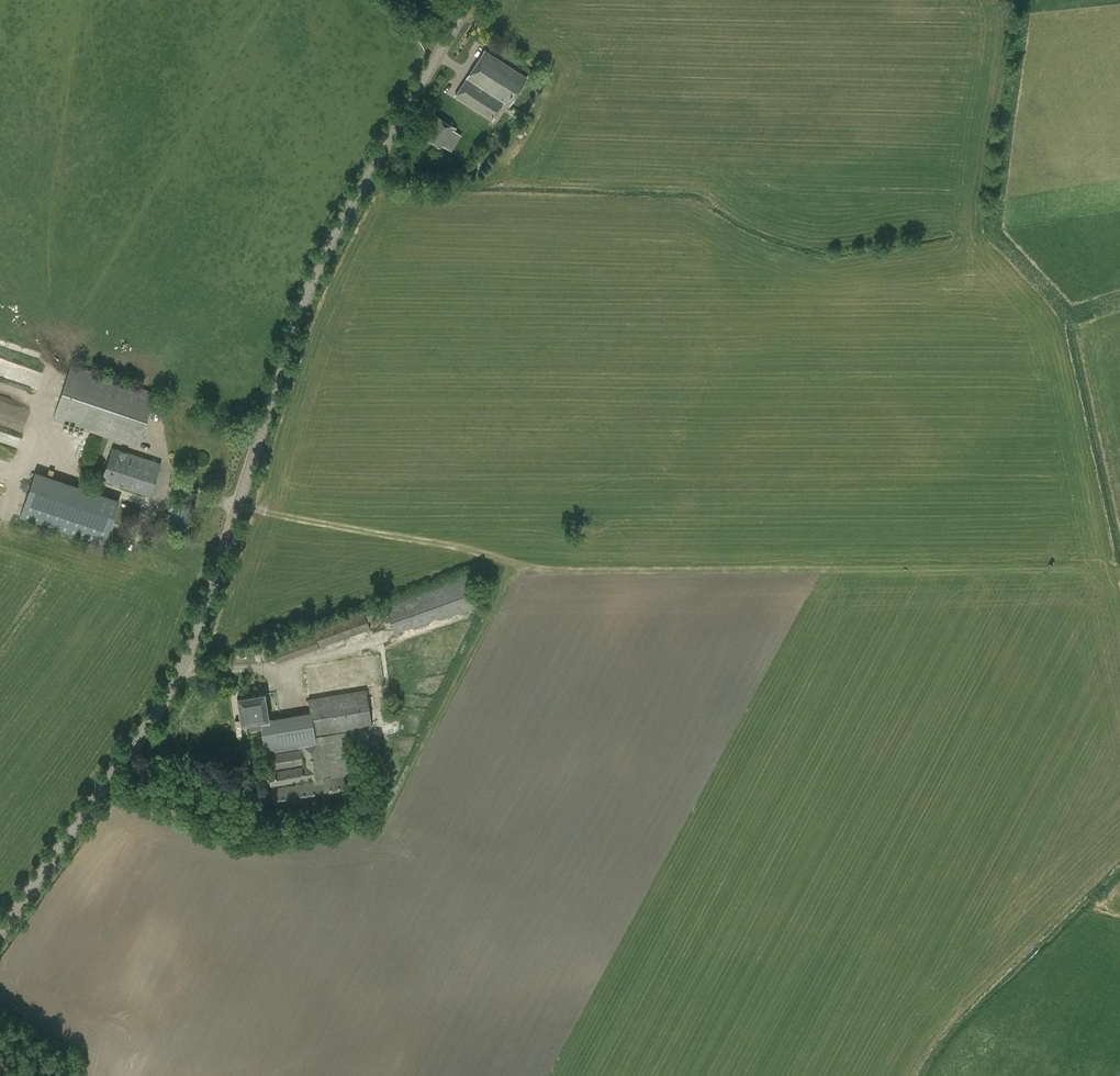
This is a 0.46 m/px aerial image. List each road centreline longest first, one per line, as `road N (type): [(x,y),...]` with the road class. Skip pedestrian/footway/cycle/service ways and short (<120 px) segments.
road 1 (tertiary): [(0,936),(173,687),(202,624),(305,297),(471,0)]

